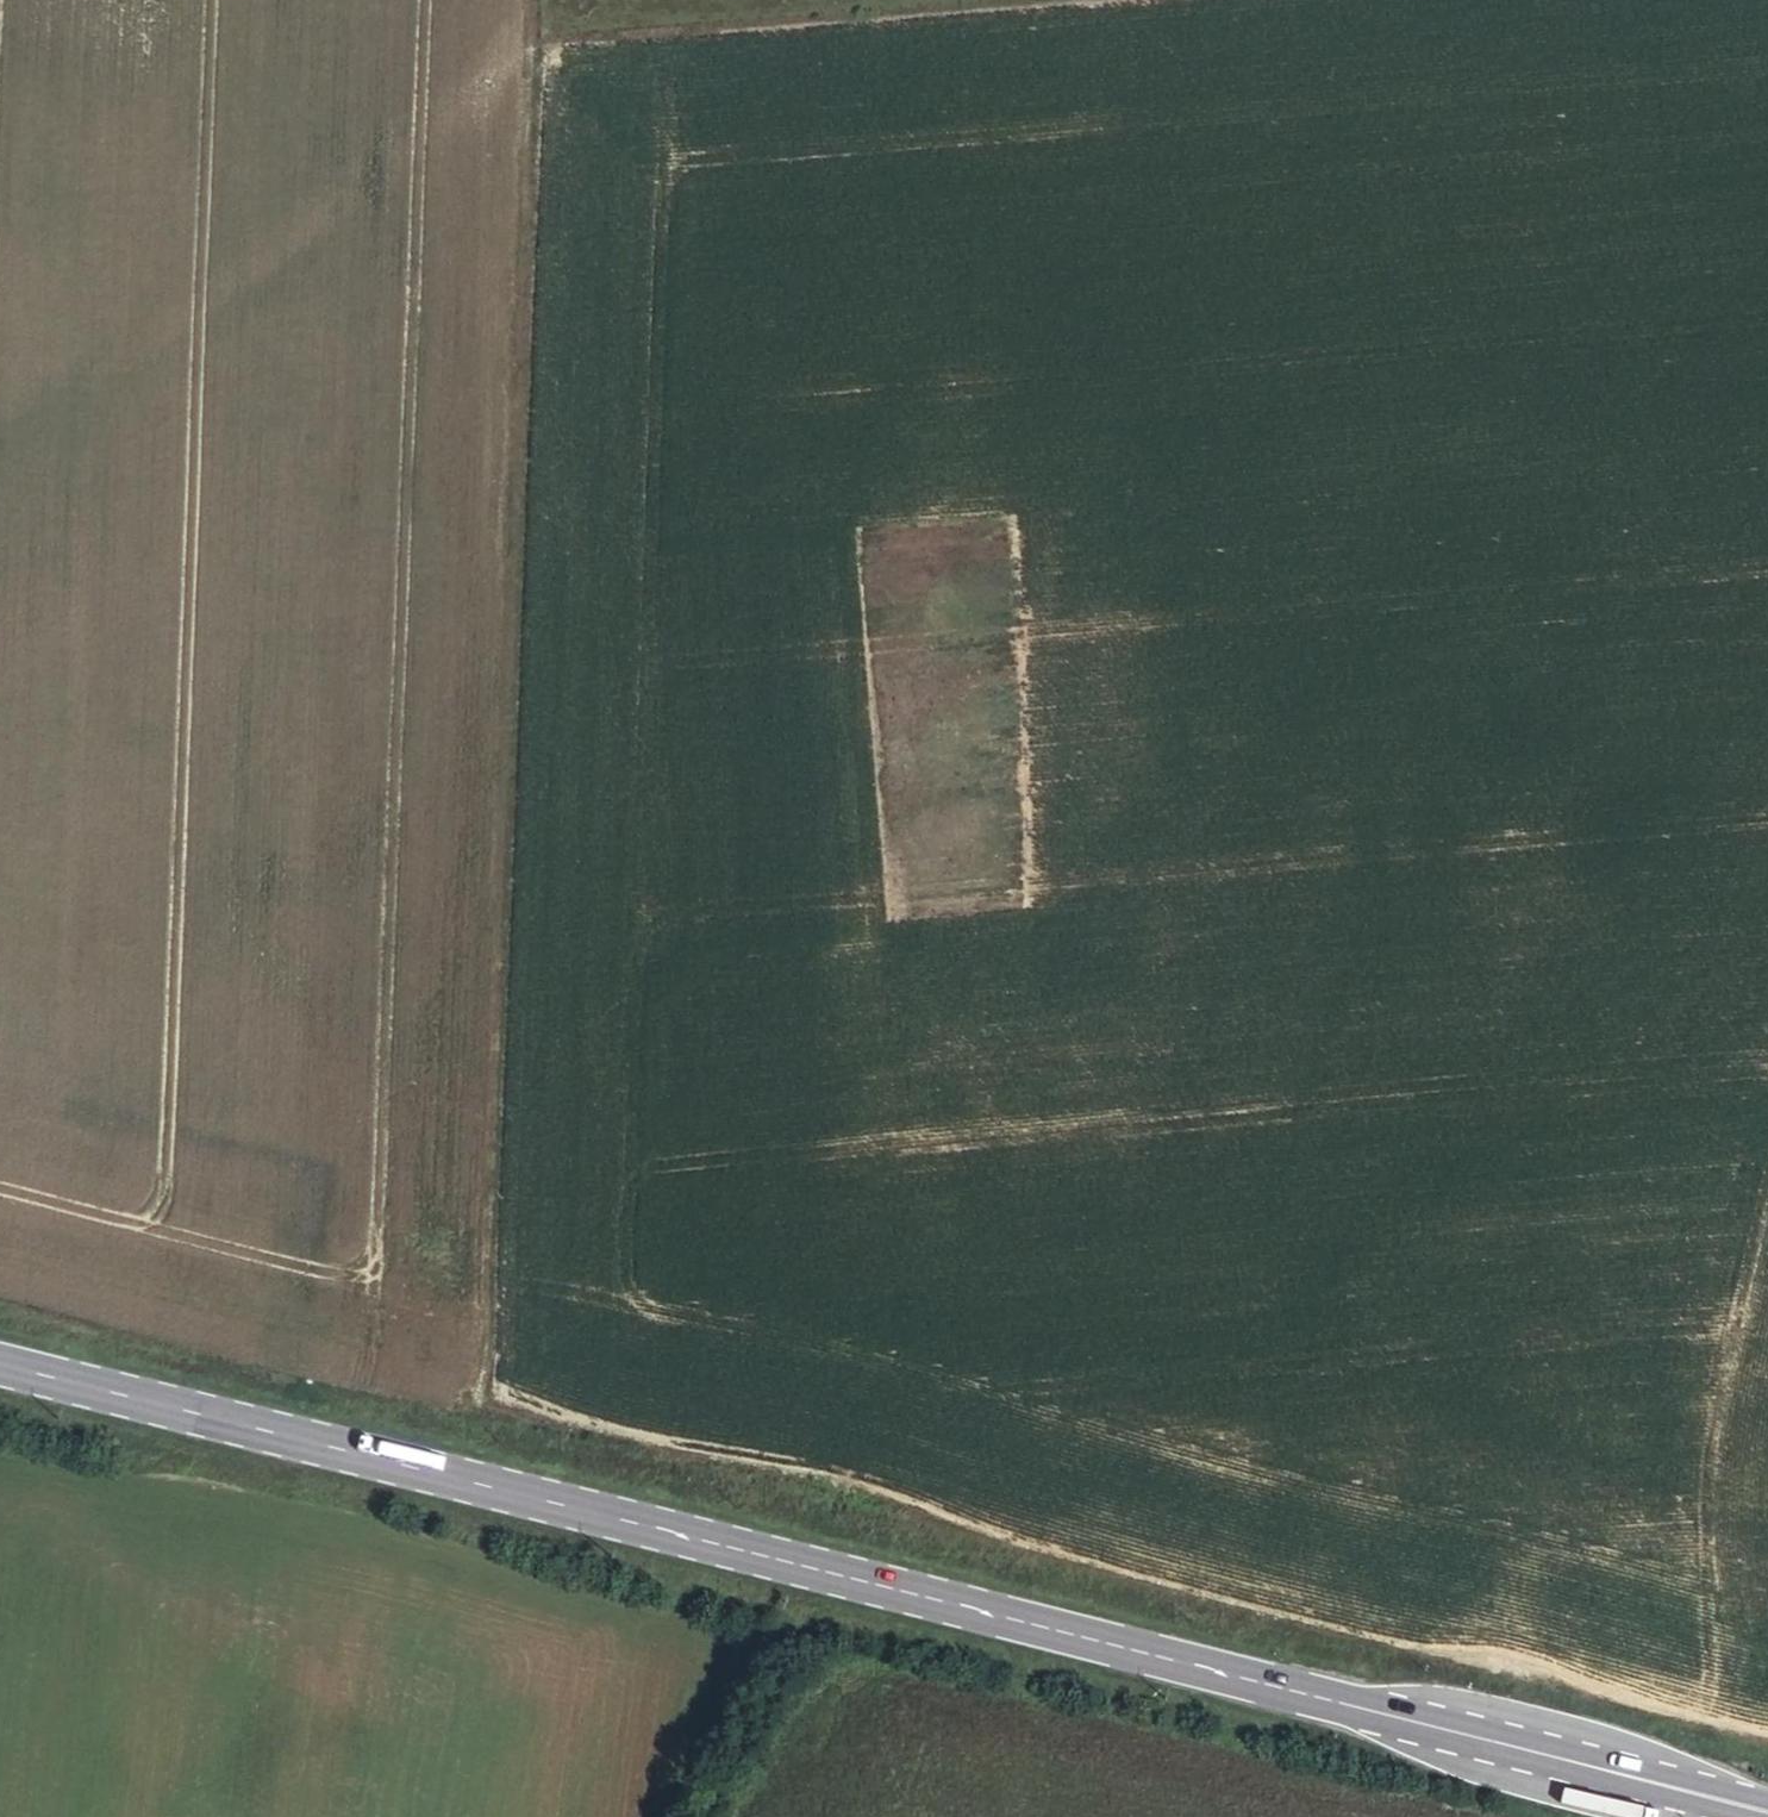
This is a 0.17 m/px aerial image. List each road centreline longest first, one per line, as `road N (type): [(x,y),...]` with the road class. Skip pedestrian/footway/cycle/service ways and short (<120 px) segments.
road 1 (primary): [(0,1361),(1767,1813)]

